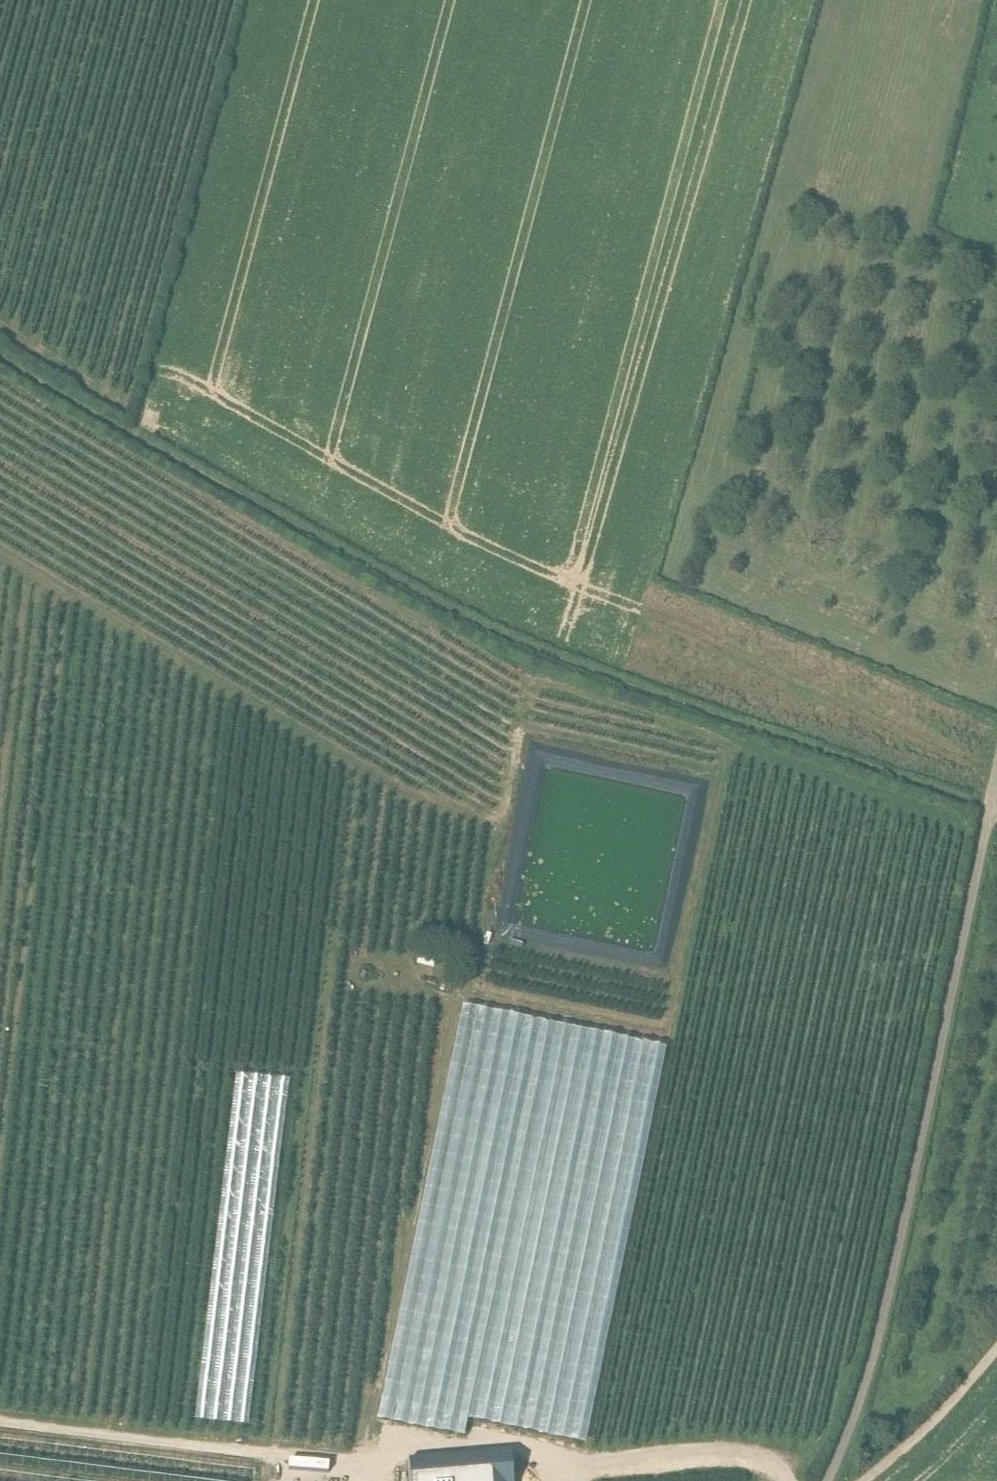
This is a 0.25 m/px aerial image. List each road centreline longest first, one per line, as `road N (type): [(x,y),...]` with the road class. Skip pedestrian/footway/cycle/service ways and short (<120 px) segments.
road 1 (track): [(860,1480),(996,1346)]
road 2 (track): [(0,355),(152,444)]

